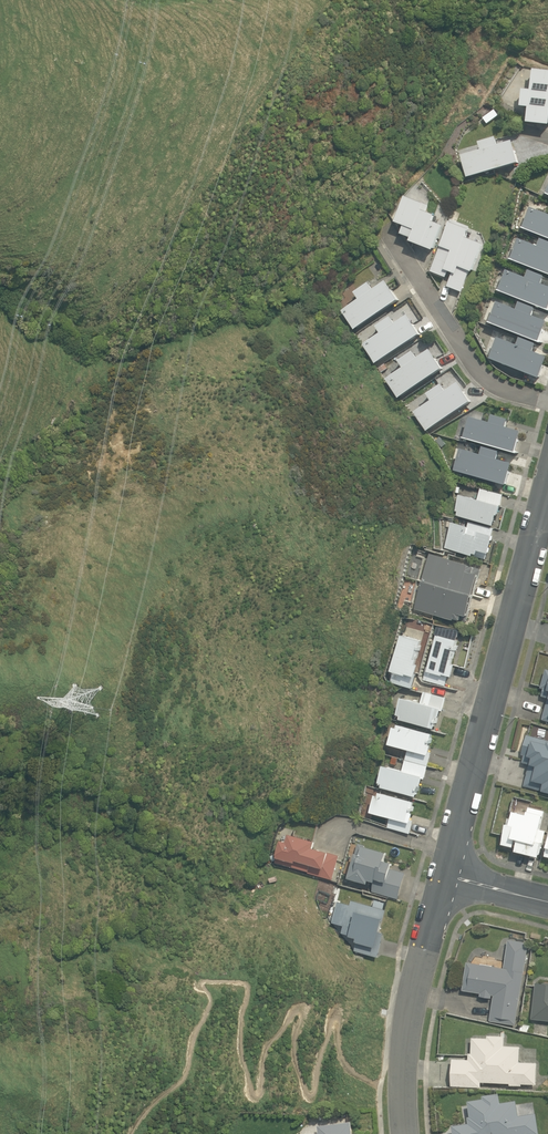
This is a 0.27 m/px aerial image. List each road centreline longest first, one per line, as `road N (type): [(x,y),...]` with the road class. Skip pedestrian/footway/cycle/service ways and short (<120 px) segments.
road 1 (residential): [(448,872),(547,478)]
road 2 (residential): [(407,1133),(406,1046),(448,872)]
road 3 (residential): [(386,231),(479,371),(500,386),(547,400)]

